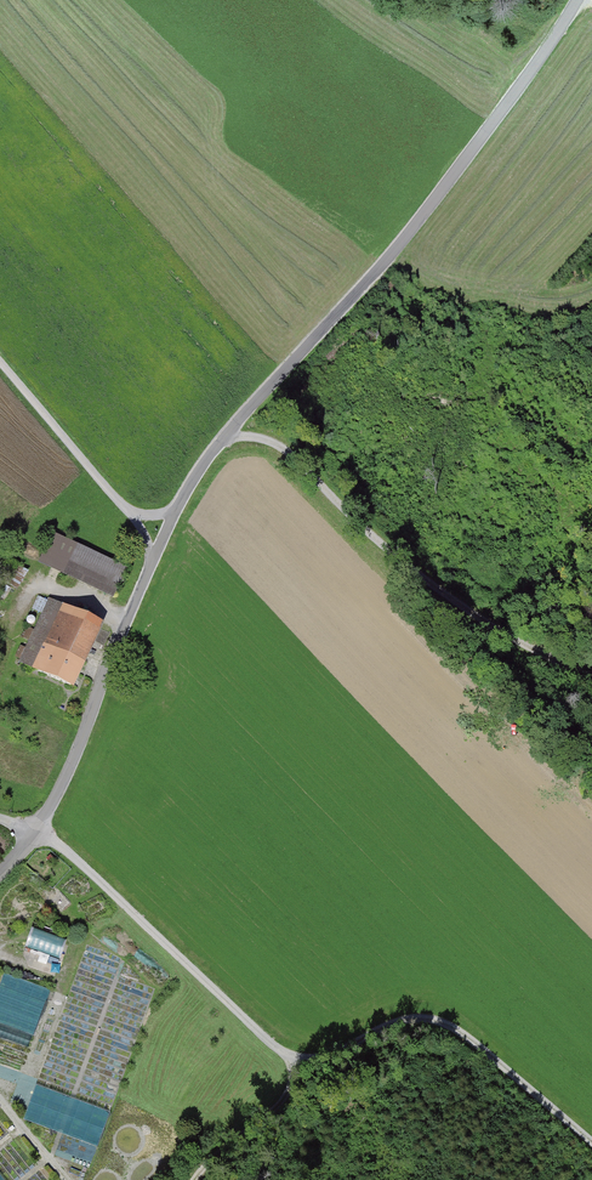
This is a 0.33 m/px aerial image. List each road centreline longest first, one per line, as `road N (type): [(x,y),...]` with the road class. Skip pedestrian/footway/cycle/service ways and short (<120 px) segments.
road 1 (unclassified): [(0,873),(52,804),(116,643),(202,465),(372,275),(578,0)]
road 2 (track): [(591,1144),(449,1023),(389,1022),(343,1050),(299,1063),(55,840),(0,820)]
road 3 (track): [(225,433),(270,443),(433,588),(591,678)]
road 4 (track): [(0,361),(132,516),(154,560)]
road 5 (track): [(299,1063),(285,1098),(193,1179)]

